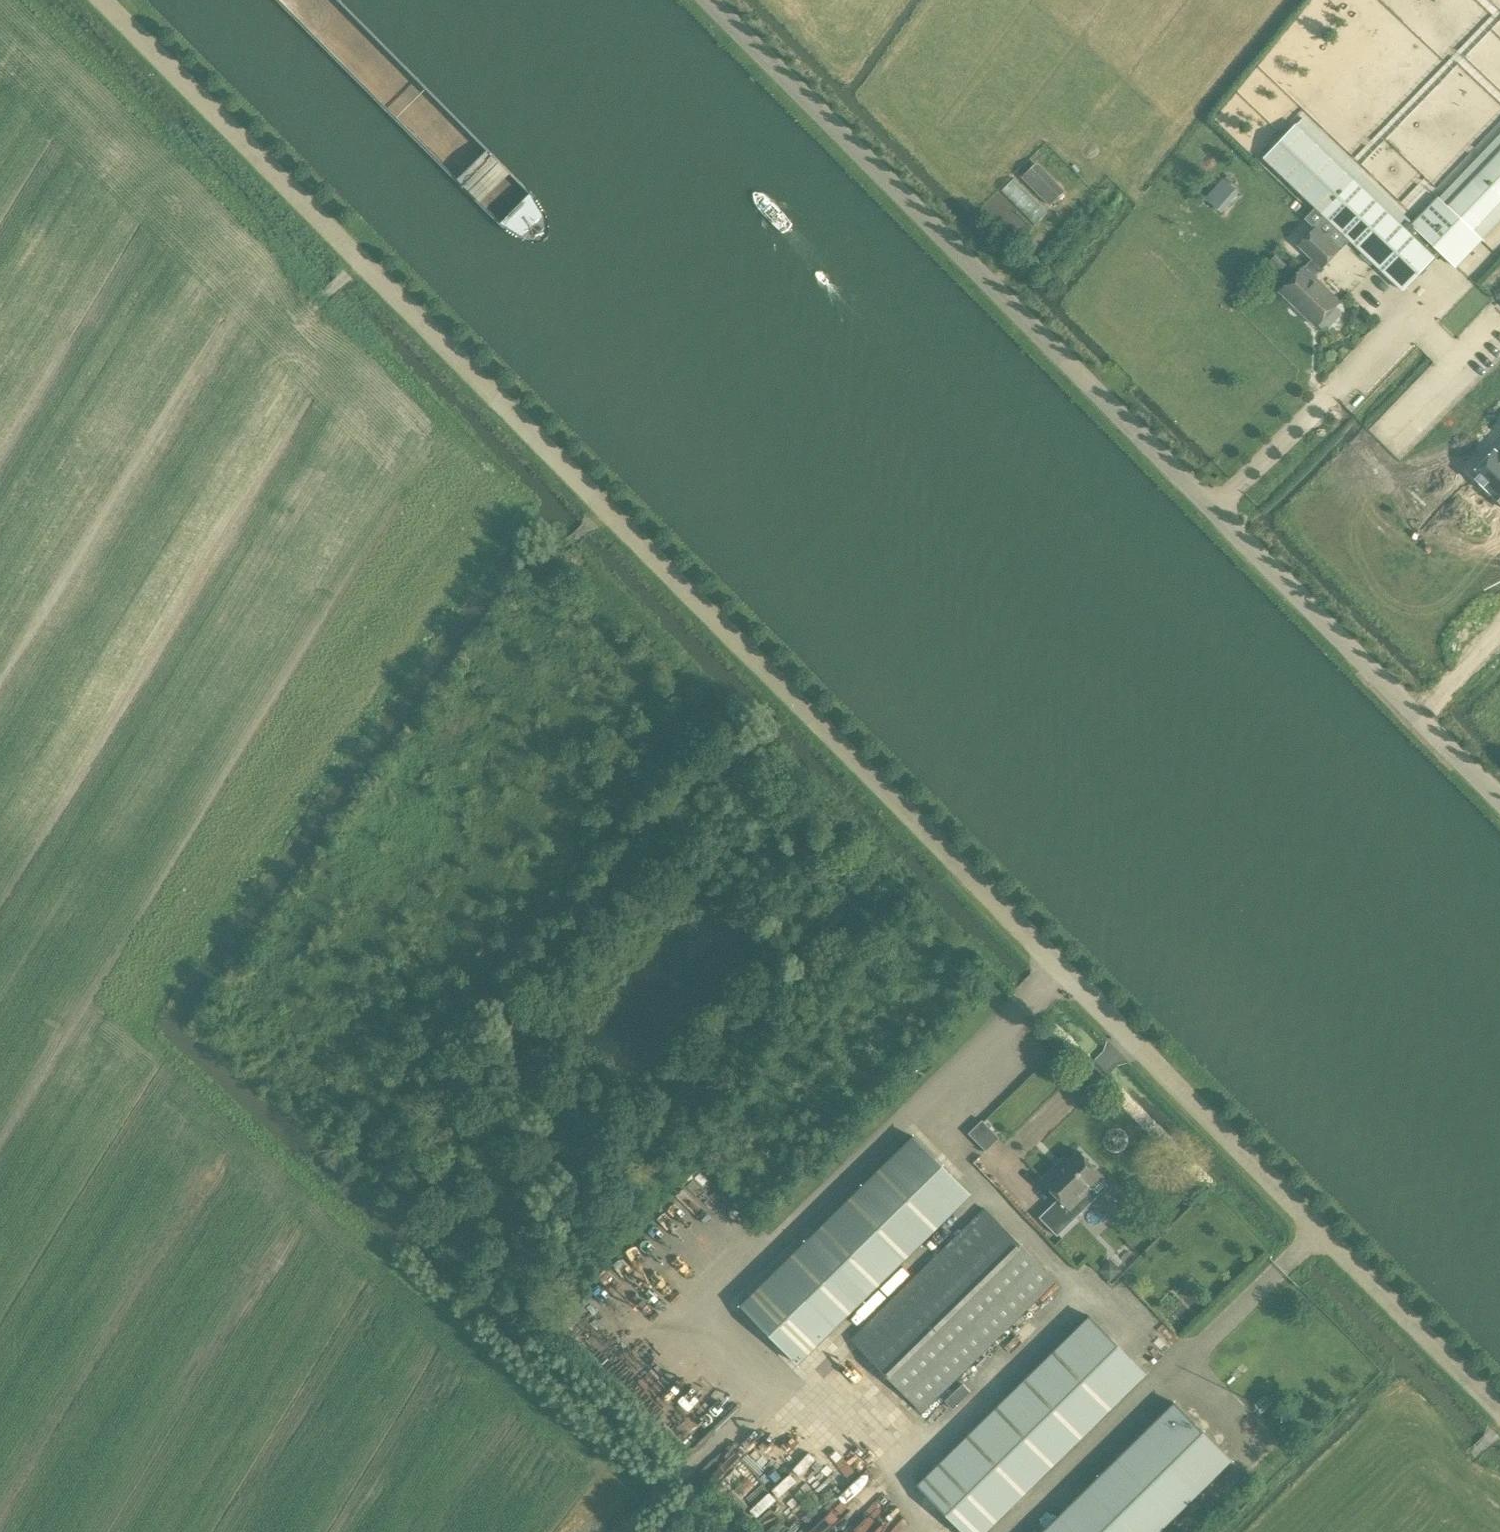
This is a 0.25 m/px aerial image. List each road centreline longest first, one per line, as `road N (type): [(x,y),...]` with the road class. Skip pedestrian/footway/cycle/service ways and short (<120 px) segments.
road 1 (unclassified): [(1499,1414),(96,0)]
road 2 (unclassified): [(1499,800),(707,0)]
road 3 (track): [(621,1531),(777,1383),(710,1312),(1058,971)]

